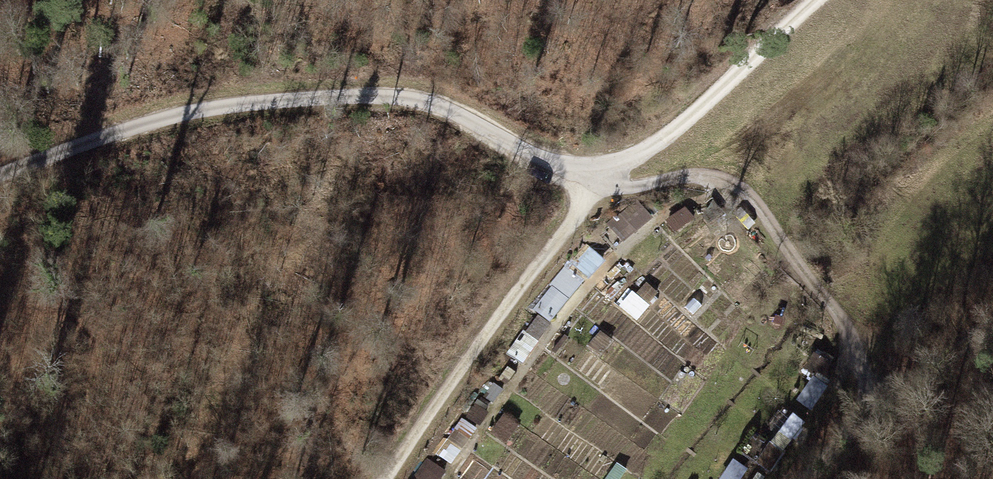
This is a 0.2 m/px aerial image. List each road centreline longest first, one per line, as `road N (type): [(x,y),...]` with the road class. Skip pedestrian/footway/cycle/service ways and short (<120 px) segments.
road 1 (track): [(0,179),(178,111),(316,95),(411,94),(463,107),(597,186)]
road 2 (track): [(597,186),(710,176),(740,184),(841,301),(889,398)]
road 3 (track): [(597,186),(386,478)]
road 4 (track): [(597,186),(656,143),(812,0)]
road 5 (track): [(889,398),(992,326)]

